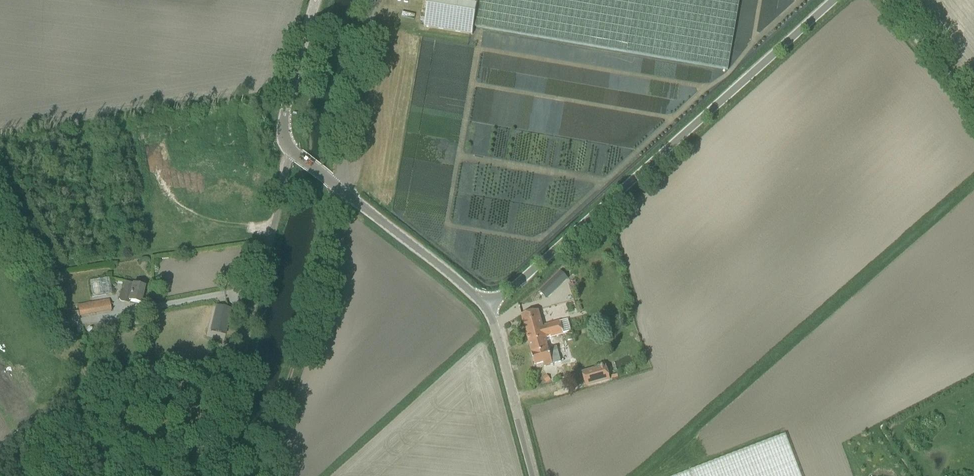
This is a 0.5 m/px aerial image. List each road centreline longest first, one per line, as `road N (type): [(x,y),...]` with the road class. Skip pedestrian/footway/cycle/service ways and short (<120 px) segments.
road 1 (unclassified): [(490,313),(832,0)]
road 2 (unclassified): [(197,475),(246,353),(292,151)]
road 3 (track): [(246,475),(296,360),(329,216),(341,192)]
road 4 (track): [(0,227),(140,475)]
road 5 (unclassified): [(341,192),(371,0)]
road 6 (tertiary): [(490,313),(341,192)]
road 7 (tertiary): [(533,475),(490,313)]
road 8 (tertiary): [(292,151),(282,121),(315,0)]
road 9 (unclassified): [(973,108),(888,0)]

